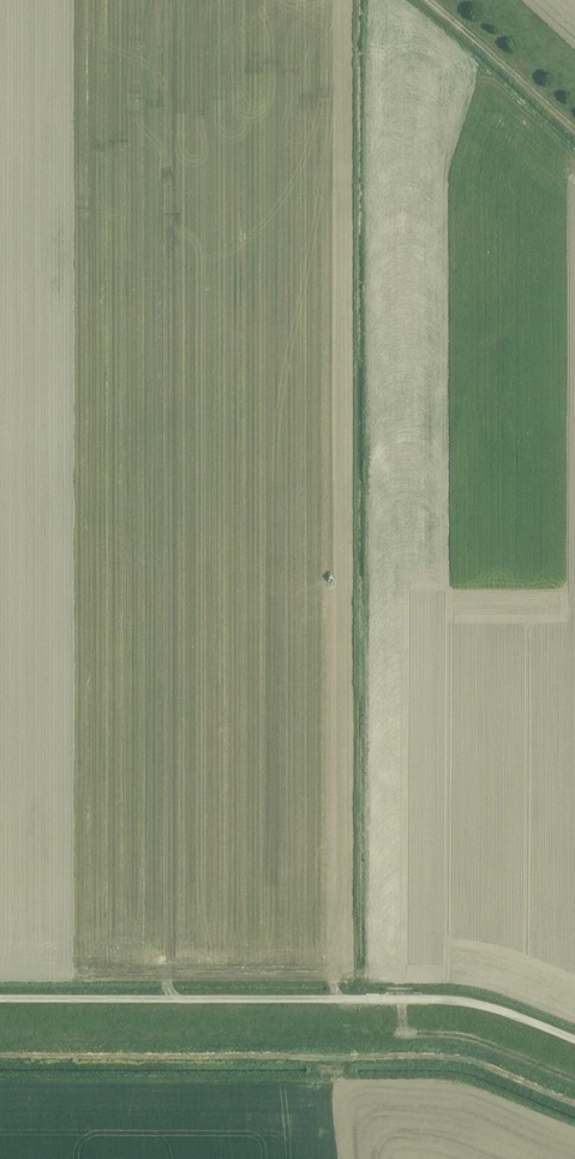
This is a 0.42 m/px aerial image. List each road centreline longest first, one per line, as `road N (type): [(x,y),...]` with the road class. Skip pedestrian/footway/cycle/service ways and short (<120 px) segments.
road 1 (unclassified): [(0,1001),(428,1001),(472,1005),(574,1043)]
road 2 (track): [(423,3),(574,140)]

